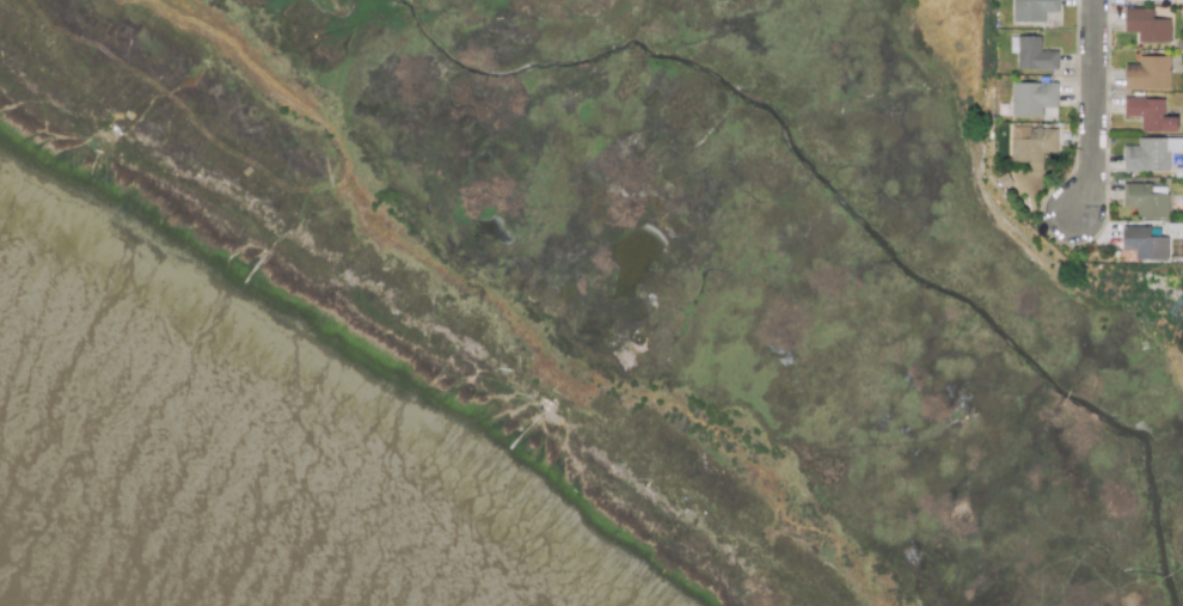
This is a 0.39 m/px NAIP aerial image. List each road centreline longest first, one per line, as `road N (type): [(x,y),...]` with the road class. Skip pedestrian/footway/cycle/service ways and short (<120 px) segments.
road 1 (residential): [(1095,0),(1093,177),(1078,214)]

